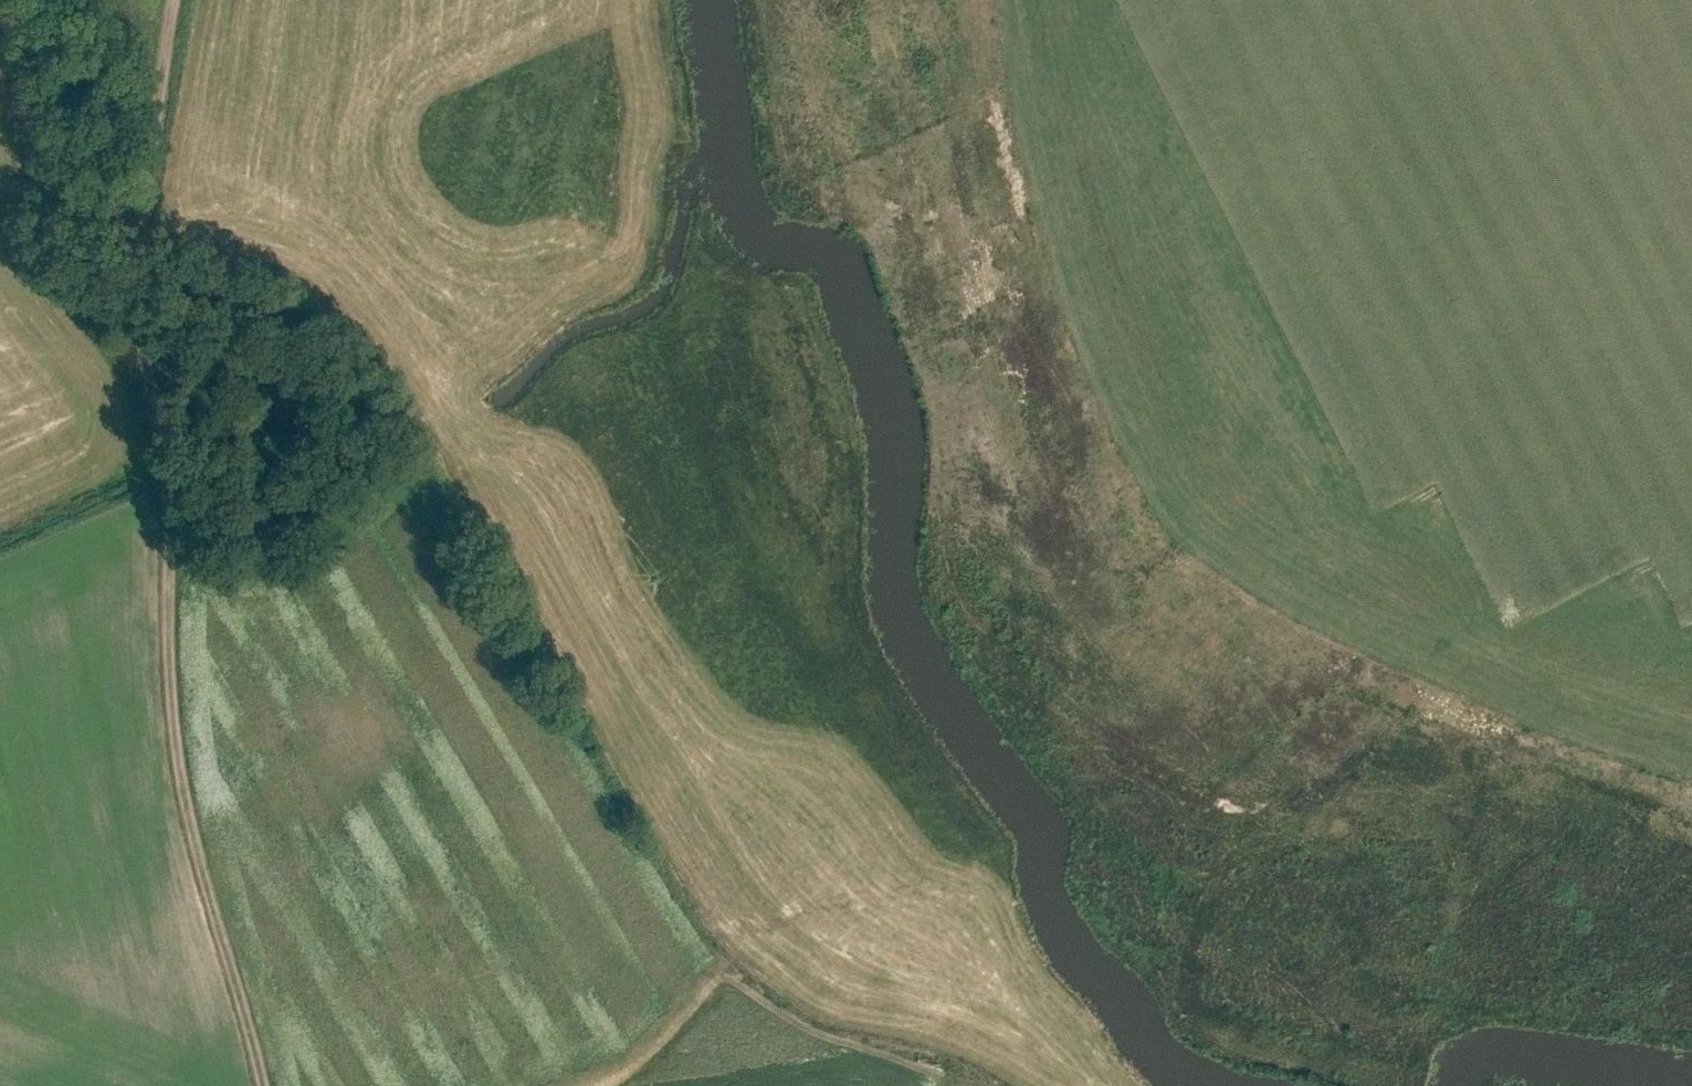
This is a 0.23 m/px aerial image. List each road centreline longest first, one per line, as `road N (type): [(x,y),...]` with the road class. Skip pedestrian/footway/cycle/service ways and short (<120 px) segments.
road 1 (track): [(263,1085),(206,892),(174,743),(166,478),(139,304),(141,217),(172,0)]

